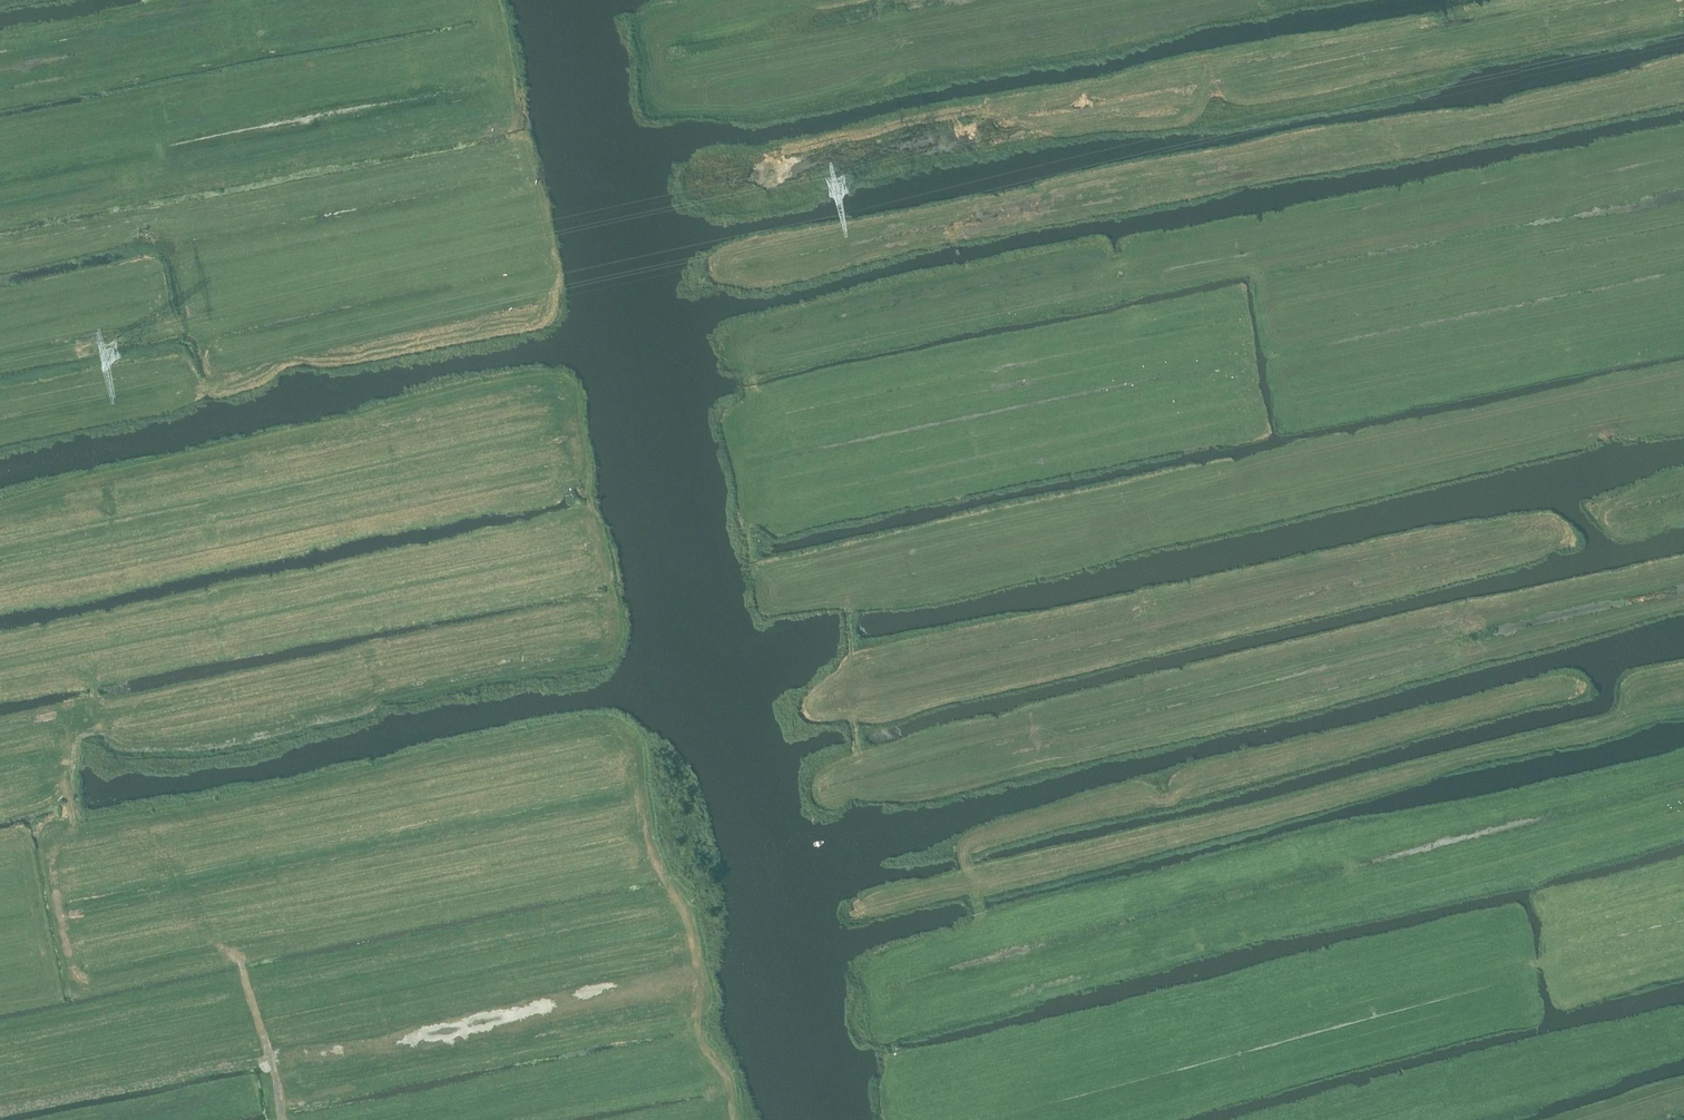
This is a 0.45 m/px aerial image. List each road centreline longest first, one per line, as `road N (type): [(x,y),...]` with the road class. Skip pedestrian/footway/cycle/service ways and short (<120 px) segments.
road 1 (track): [(653,838),(686,908),(701,976),(693,1026),(729,1081),(733,1119)]
road 2 (track): [(281,1119),(271,1055),(238,960)]

